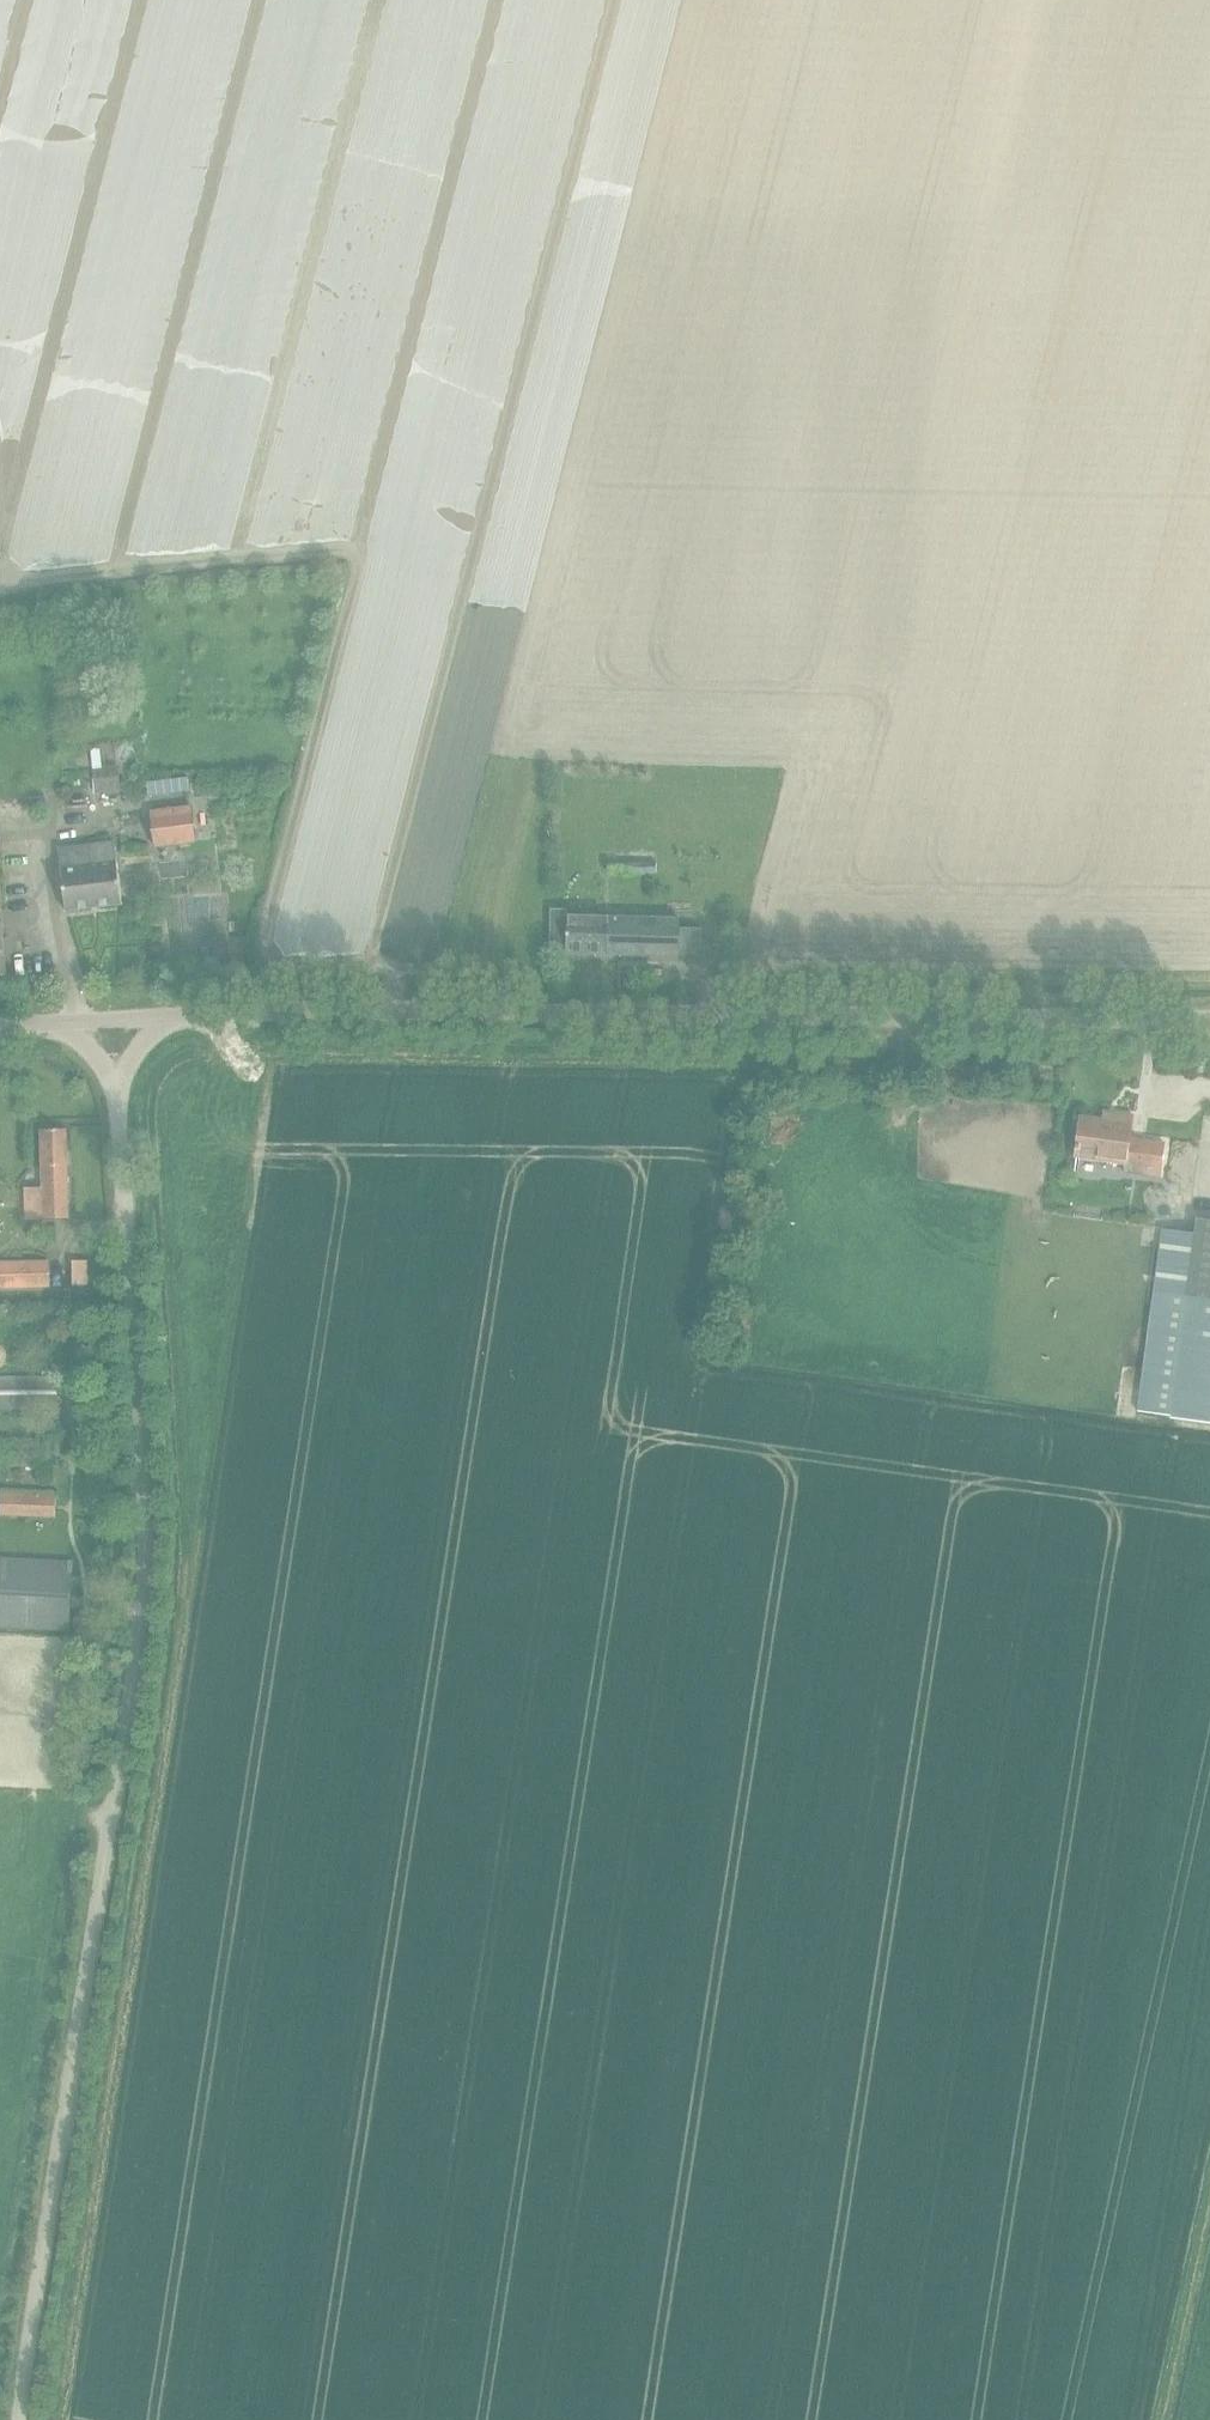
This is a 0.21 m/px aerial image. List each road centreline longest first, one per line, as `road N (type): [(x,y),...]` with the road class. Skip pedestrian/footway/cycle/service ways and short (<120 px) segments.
road 1 (unclassified): [(25,2419),(147,1528),(115,1078)]
road 2 (unclassified): [(1209,1023),(260,1007),(166,1014)]

